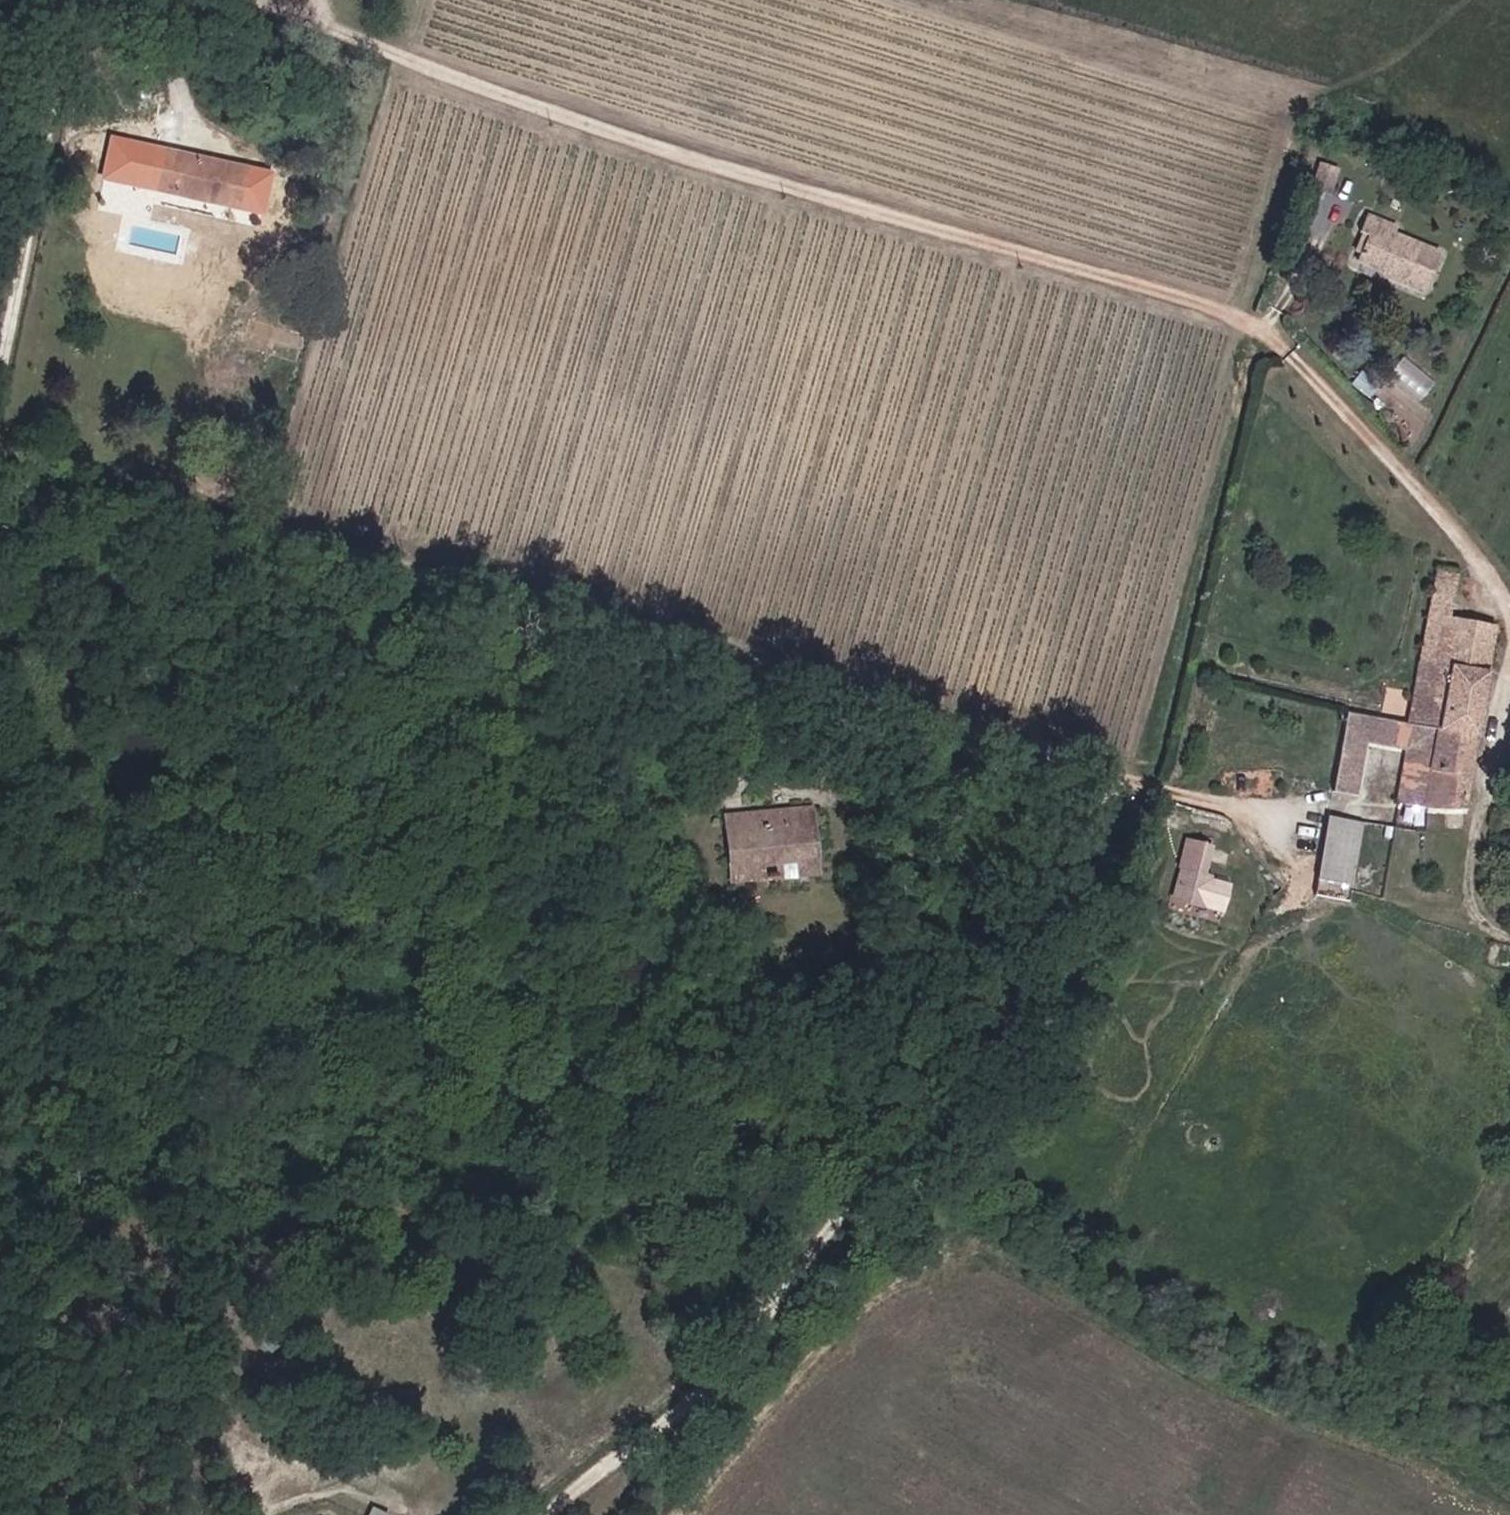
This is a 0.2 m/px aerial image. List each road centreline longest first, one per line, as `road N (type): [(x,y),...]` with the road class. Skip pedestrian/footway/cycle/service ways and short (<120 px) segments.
road 1 (residential): [(296,0),(418,63),(637,141),(1170,293),(1266,333),(1494,578),(1509,611),(1509,668),(1470,853),(1480,916),(1509,932)]

